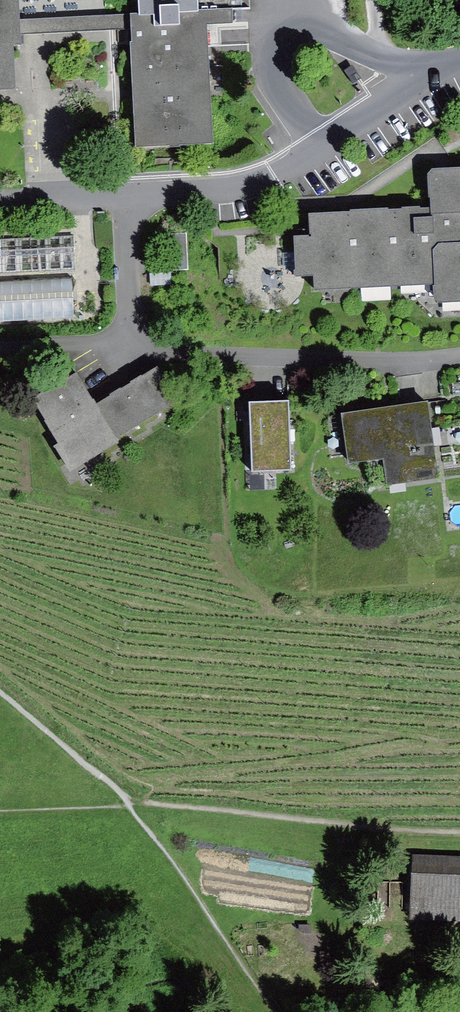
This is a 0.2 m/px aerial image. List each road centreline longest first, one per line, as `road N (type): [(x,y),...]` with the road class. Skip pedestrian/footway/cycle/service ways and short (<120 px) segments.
road 1 (residential): [(459,57),(434,64),(260,182),(0,205)]
road 2 (track): [(128,802),(0,690)]
road 3 (track): [(0,809),(128,802)]

